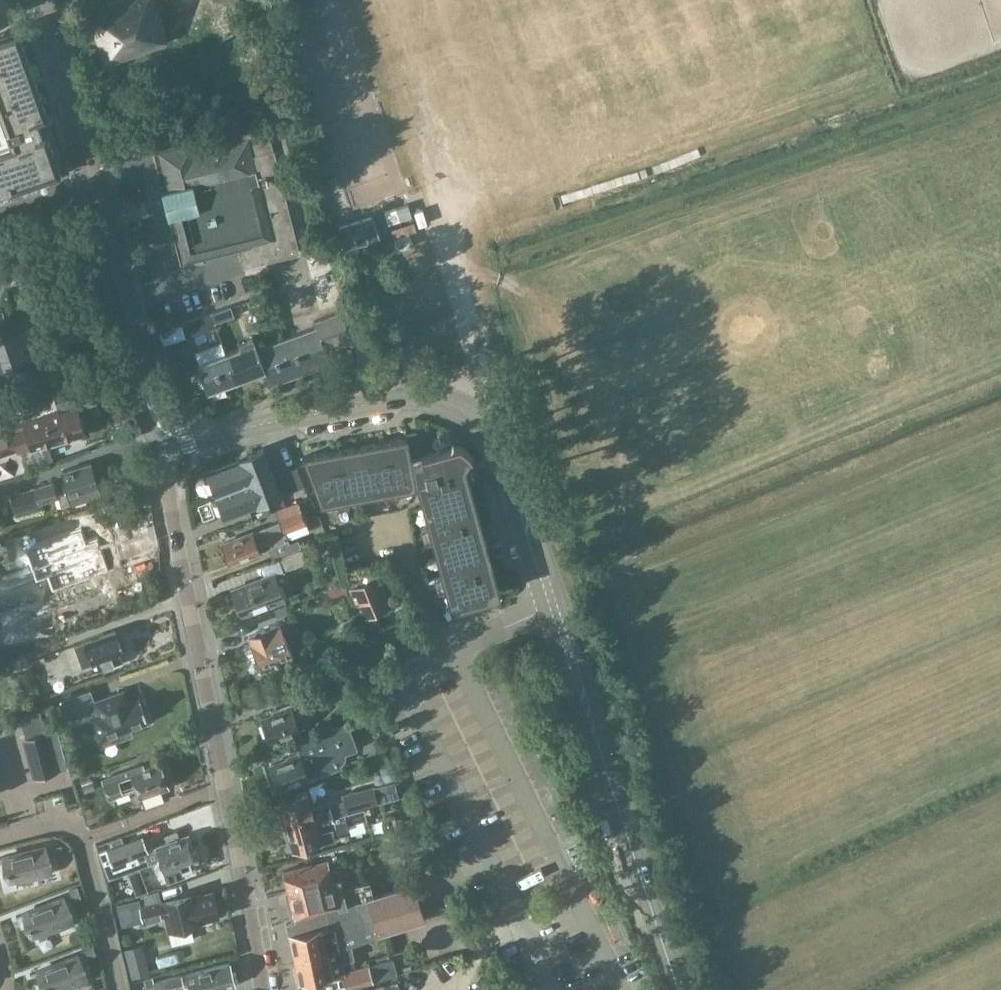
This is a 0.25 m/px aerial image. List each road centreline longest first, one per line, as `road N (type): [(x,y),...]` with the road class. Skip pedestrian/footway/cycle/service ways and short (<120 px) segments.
road 1 (tertiary): [(680,989),(487,421),(453,398),(408,397),(196,441),(174,438)]
road 2 (track): [(1000,359),(616,507),(602,498),(521,289),(498,280),(450,293)]
road 3 (tertiary): [(174,438),(155,419),(95,172),(44,0)]
road 4 (residential): [(174,438),(178,543),(242,878)]

